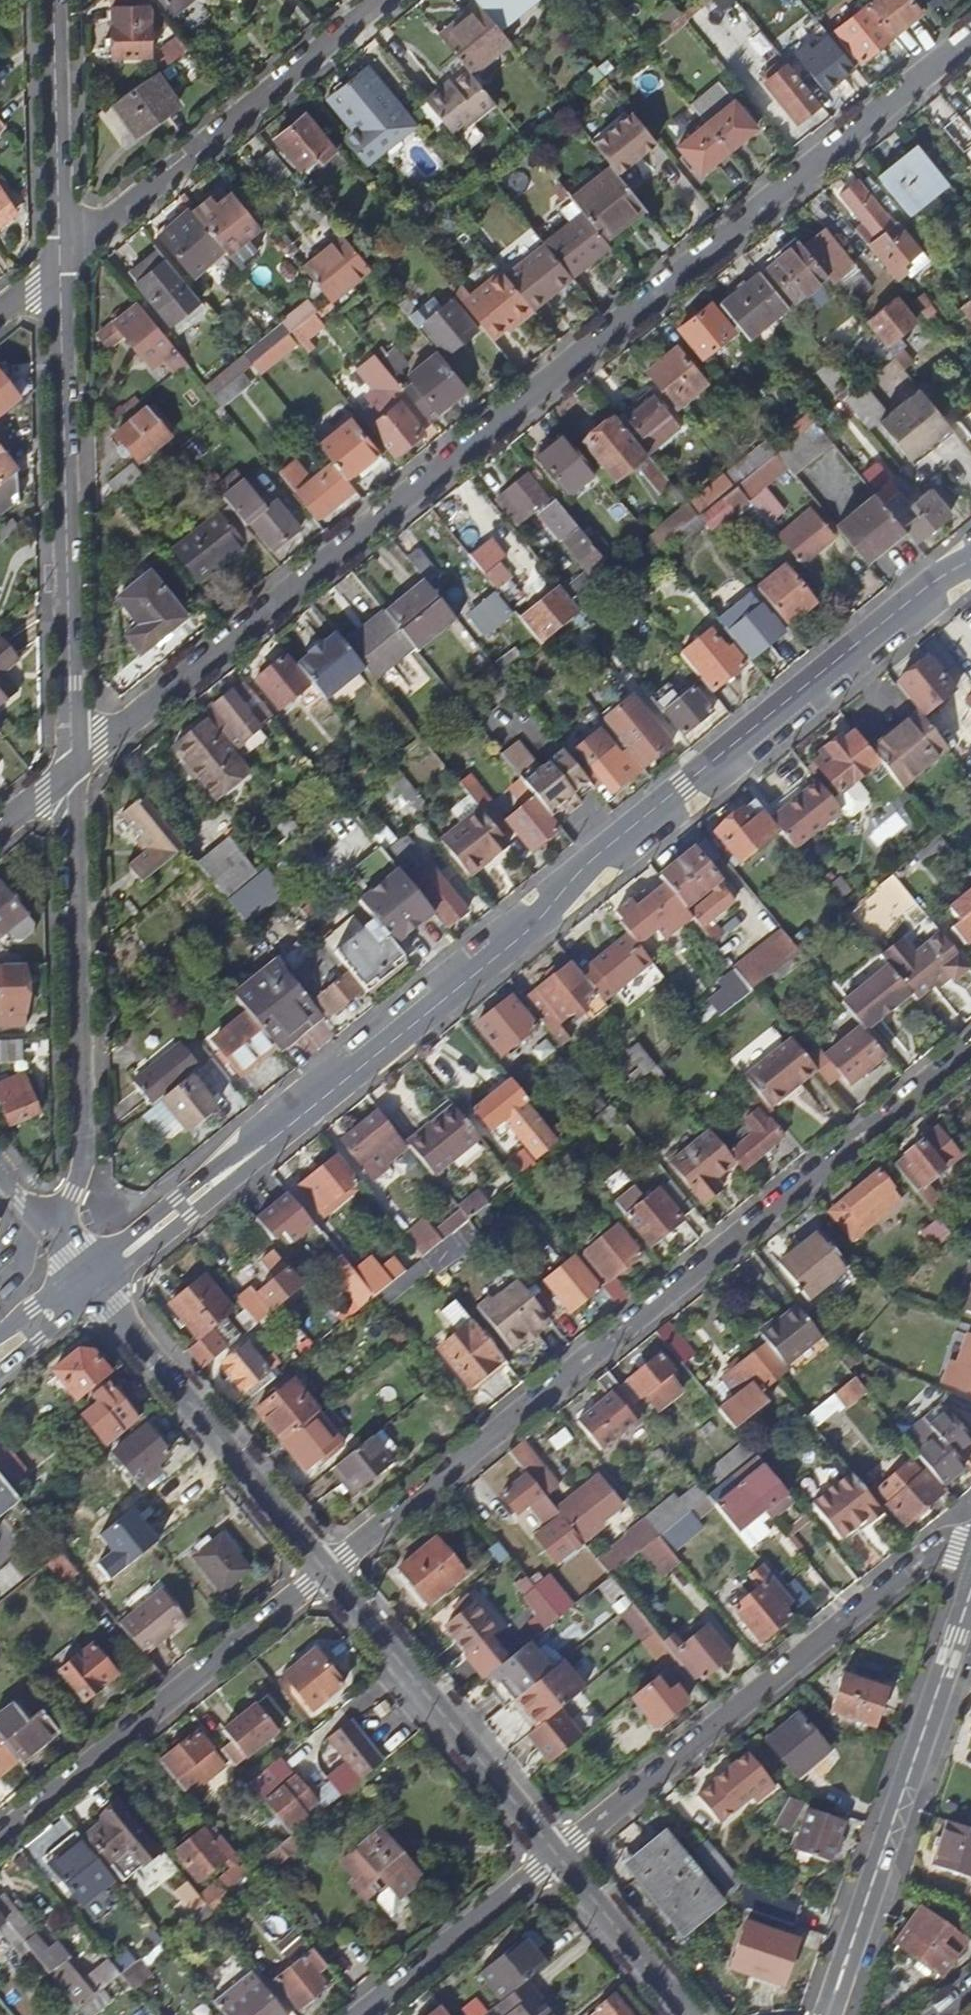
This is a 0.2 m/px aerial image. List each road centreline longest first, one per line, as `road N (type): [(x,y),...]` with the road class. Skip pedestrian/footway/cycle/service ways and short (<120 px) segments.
road 1 (residential): [(970,25),(73,780)]
road 2 (secondary): [(970,562),(928,587),(602,851),(531,928),(328,1096)]
road 3 (residential): [(970,1054),(327,1573)]
road 4 (residential): [(970,1553),(940,1544),(556,1856)]
road 5 (residential): [(73,780),(58,270)]
road 6 (residential): [(81,1270),(67,1220),(85,1125),(73,780)]
road 7 (tertiary): [(970,1601),(827,2014)]
road 8 (residential): [(58,270),(382,0)]
road 9 (residential): [(327,1573),(0,1837)]
road 10 (residential): [(556,1856),(327,1573)]
road 11 (residential): [(327,1573),(99,1292)]
road 12 (secondary): [(328,1096),(201,1178),(81,1270)]
road 13 (secondary): [(99,1292),(328,1096)]
road 14 (residential): [(58,270),(51,0)]
road 15 (residential): [(556,1856),(360,2014)]
road 16 (residential): [(687,2014),(556,1856)]
road 17 (secondary): [(0,1371),(99,1292)]
road 18 (residential): [(0,1175),(81,1270)]

